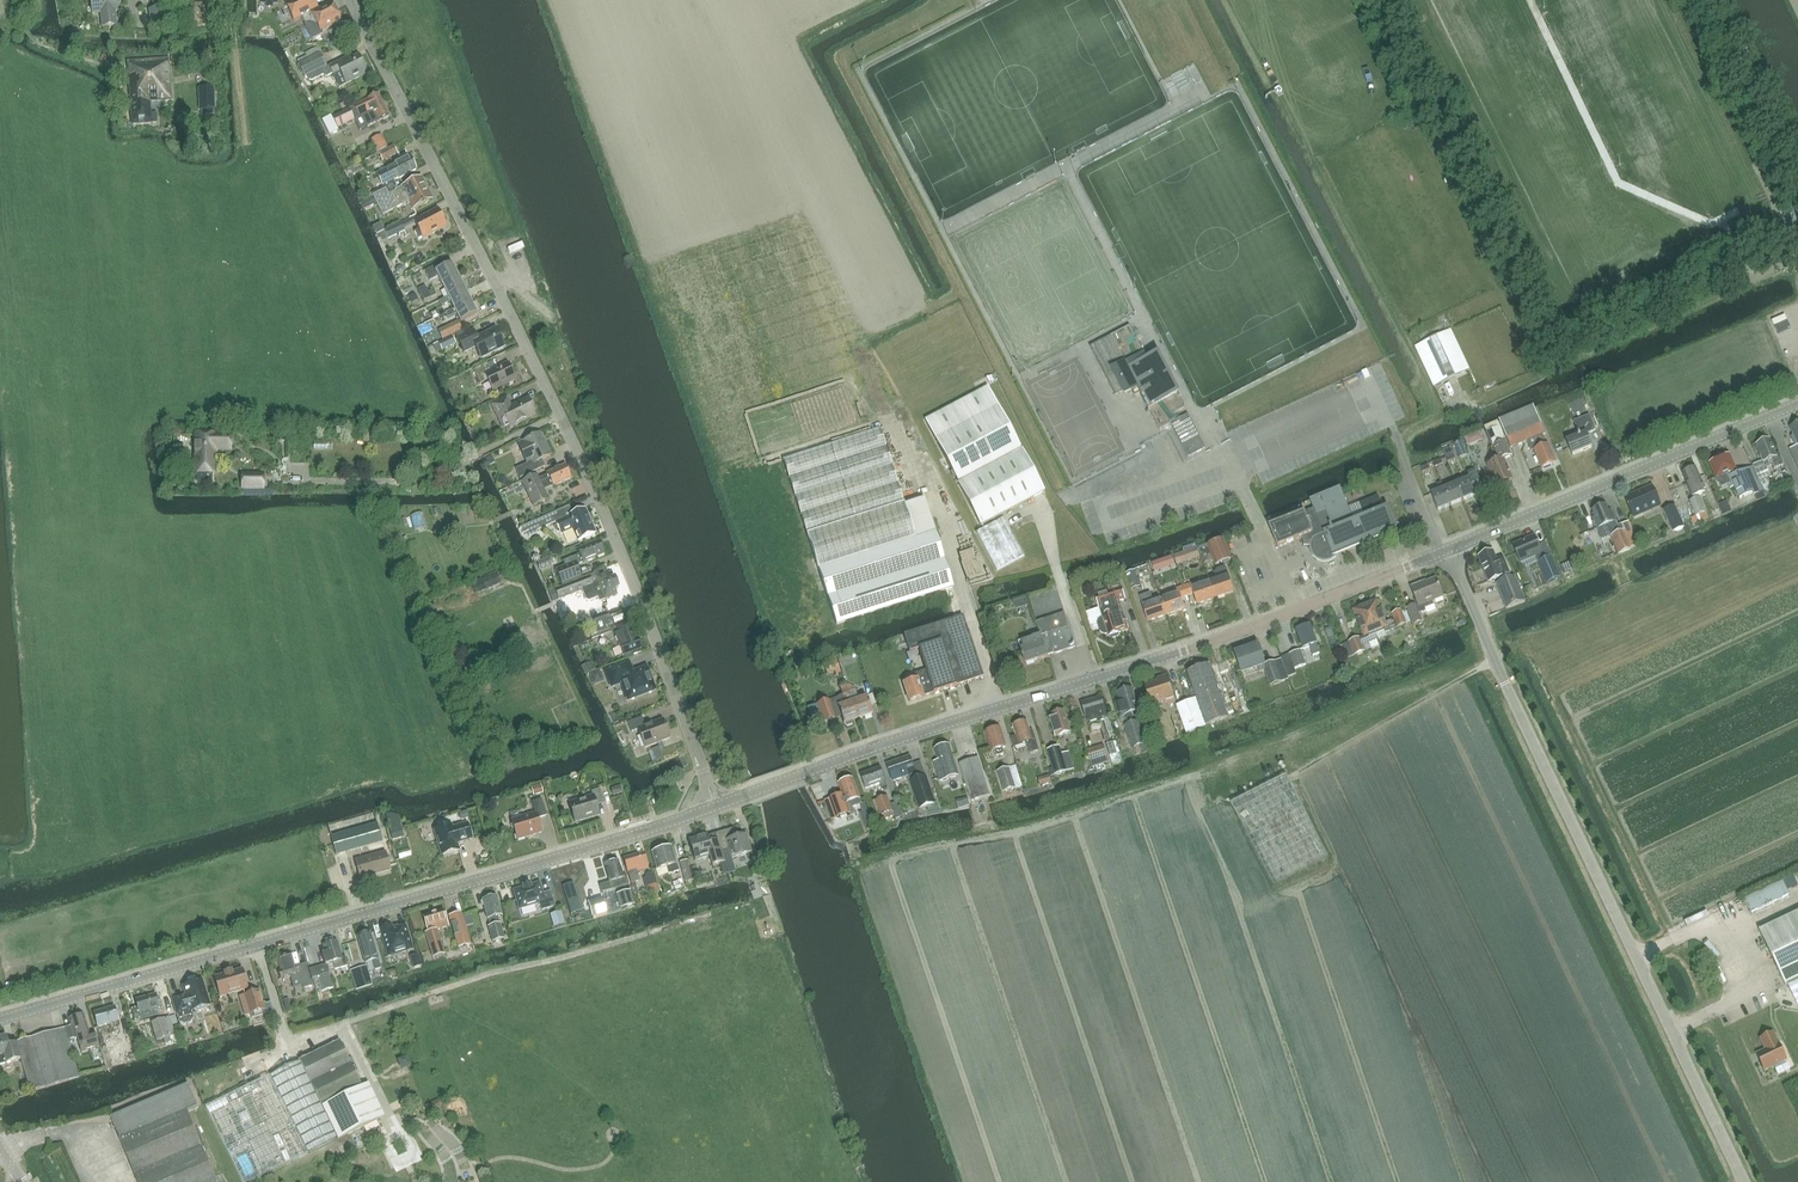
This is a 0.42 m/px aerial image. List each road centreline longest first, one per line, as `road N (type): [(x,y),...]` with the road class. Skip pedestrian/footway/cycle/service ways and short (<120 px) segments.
road 1 (unclassified): [(718,808),(600,504),(350,0)]
road 2 (tertiary): [(718,808),(1450,552)]
road 3 (tertiary): [(0,1019),(718,808)]
road 4 (unclassified): [(1743,1181),(1450,552)]
road 5 (tertiary): [(1450,552),(1797,404)]

